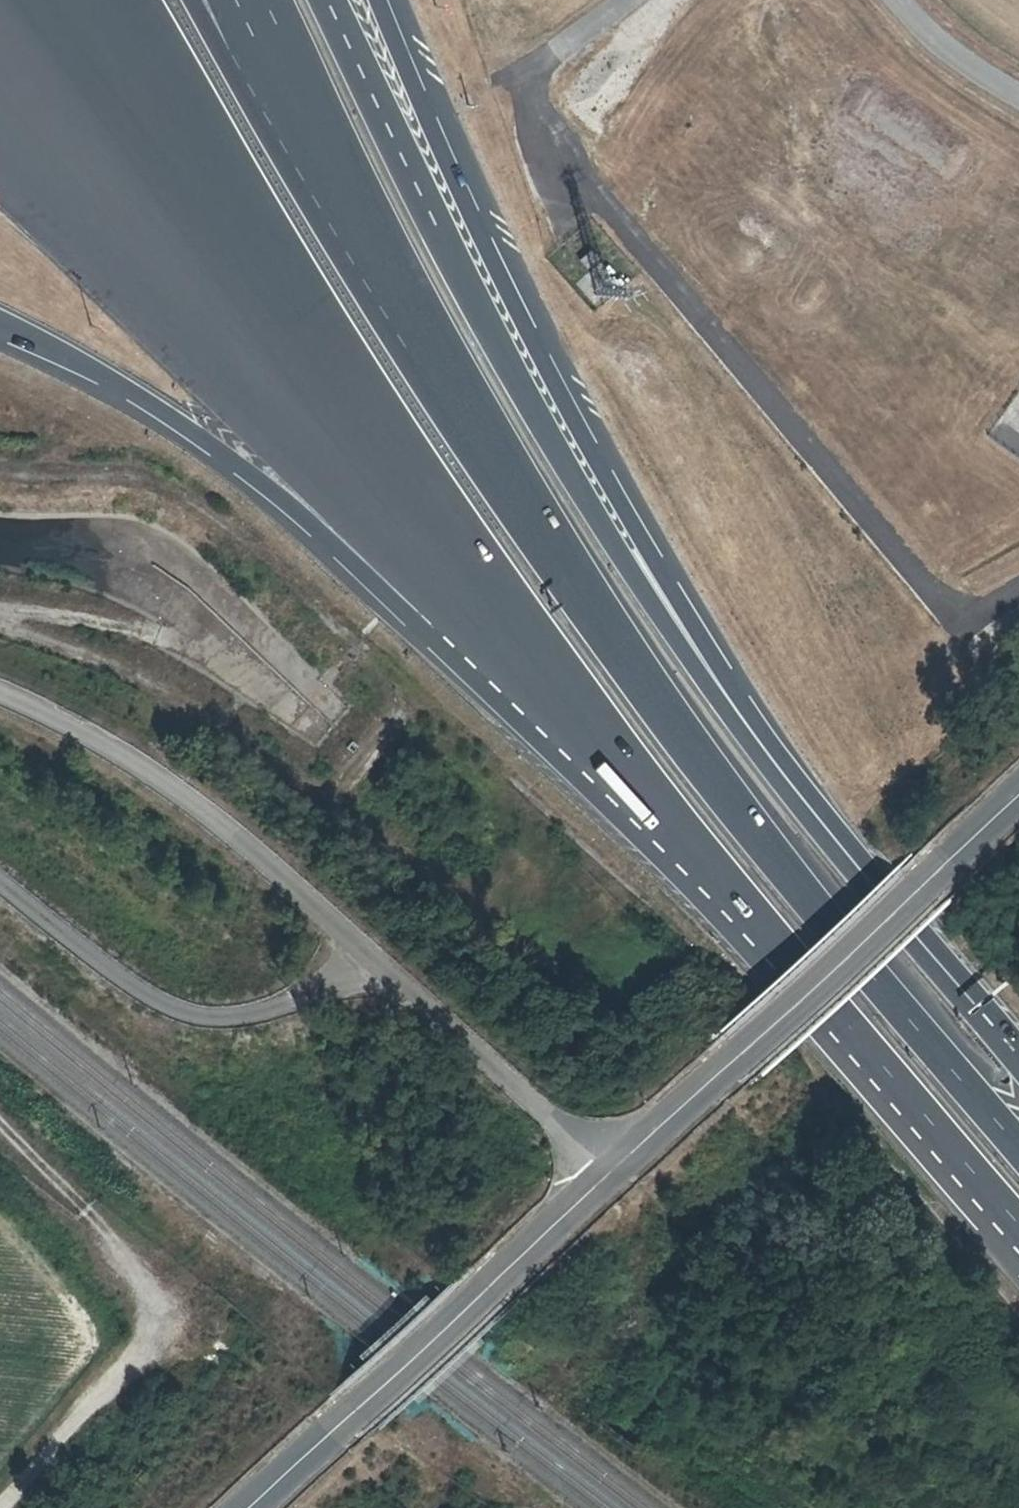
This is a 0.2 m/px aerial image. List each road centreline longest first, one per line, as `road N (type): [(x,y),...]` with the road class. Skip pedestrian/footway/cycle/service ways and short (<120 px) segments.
road 1 (motorway): [(1018,1144),(771,851),(629,660),(423,339),(251,0)]
road 2 (tertiary): [(247,1507),(1018,792)]
road 3 (motorway): [(760,743),(666,617),(534,407),(327,0)]
road 4 (motorway): [(760,743),(558,392),(381,0)]
road 5 (motorway): [(484,610),(1018,1225)]
road 6 (motorway): [(0,323),(128,390),(484,610)]
road 7 (motorway): [(1018,1060),(760,743)]
road 8 (motorway): [(0,43),(272,322)]
road 9 (motorway): [(90,0),(272,322)]
road 10 (track): [(5,1507),(133,1360),(144,1328),(130,1274),(89,1213)]
road 11 (motorway): [(272,322),(372,469),(484,610)]

